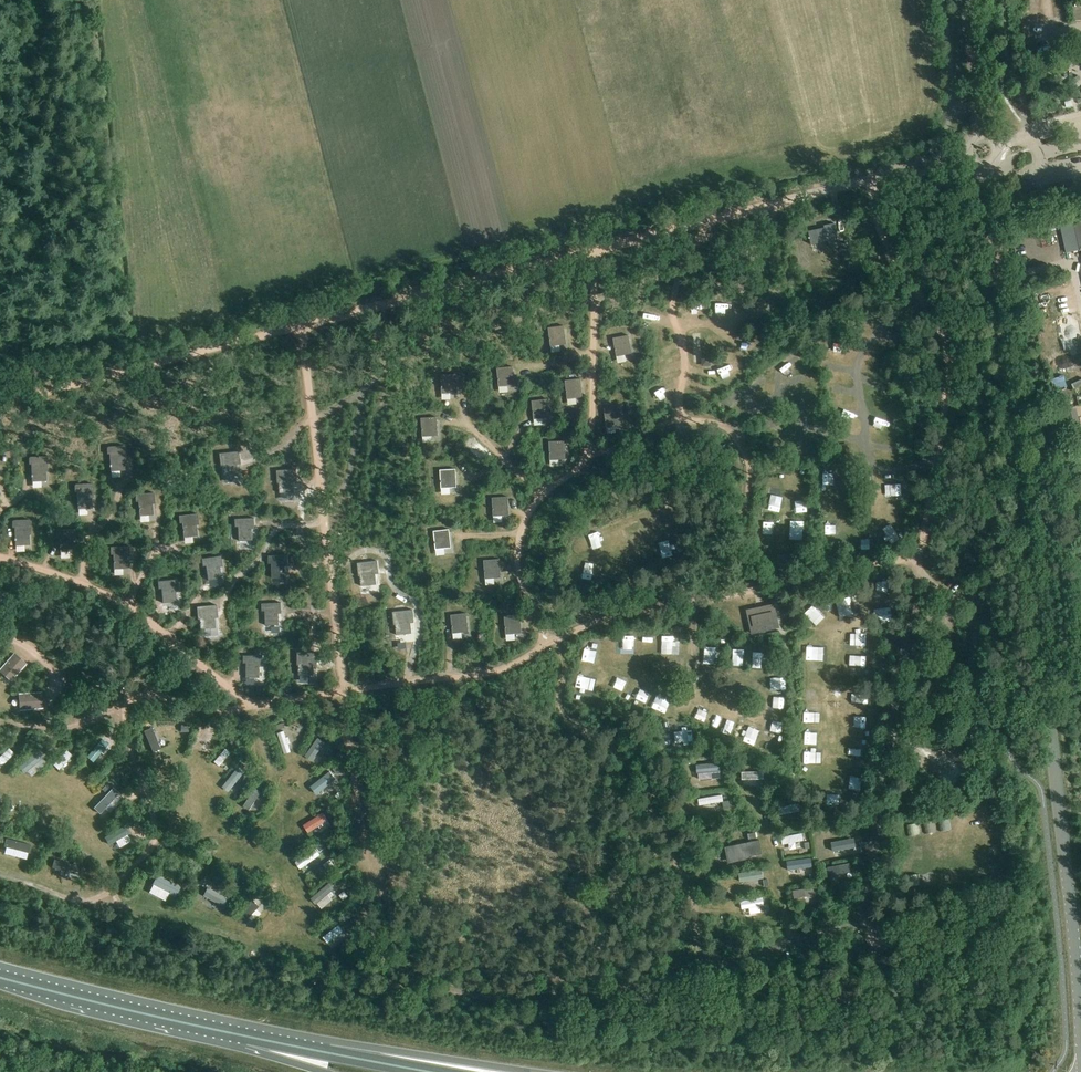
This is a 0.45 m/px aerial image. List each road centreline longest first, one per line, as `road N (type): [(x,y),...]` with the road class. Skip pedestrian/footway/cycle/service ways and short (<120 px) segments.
road 1 (track): [(301,326),(338,691),(371,872),(368,912),(412,975),(487,999),(560,1005),(696,967),(676,875),(644,798),(521,571),(525,518),(630,427),(701,418),(728,424),(746,443),(750,468),(732,557),(735,594)]
road 2 (track): [(875,178),(879,226),(946,348),(919,553),(618,615),(470,677),(249,707),(154,694),(120,703),(115,732),(153,849),(95,904),(0,876)]
road 3 (tertiary): [(986,171),(1080,1032)]
road 4 (track): [(696,967),(859,919),(919,553)]
road 5 (track): [(249,707),(113,601),(73,579),(0,558)]
road 6 (trunk): [(229,1032),(0,977)]
road 7 (trunk): [(534,1071),(332,1041),(308,1049)]
road 8 (track): [(589,456),(593,249)]
road 9 (tertiary): [(982,133),(967,0)]
road 10 (trunk): [(308,1049),(432,1071)]
road 11 (track): [(0,724),(73,726),(120,703)]

